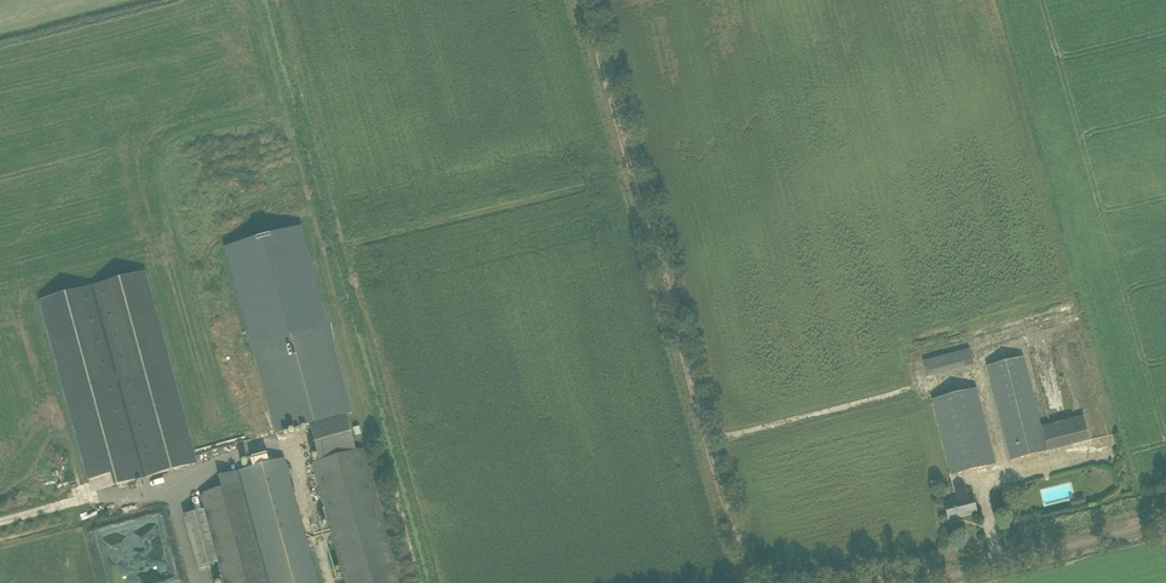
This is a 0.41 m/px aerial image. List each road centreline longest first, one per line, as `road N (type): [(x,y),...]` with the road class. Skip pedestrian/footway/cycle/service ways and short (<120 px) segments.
road 1 (track): [(586,0),(752,582)]
road 2 (unclassified): [(923,582),(1165,521)]

